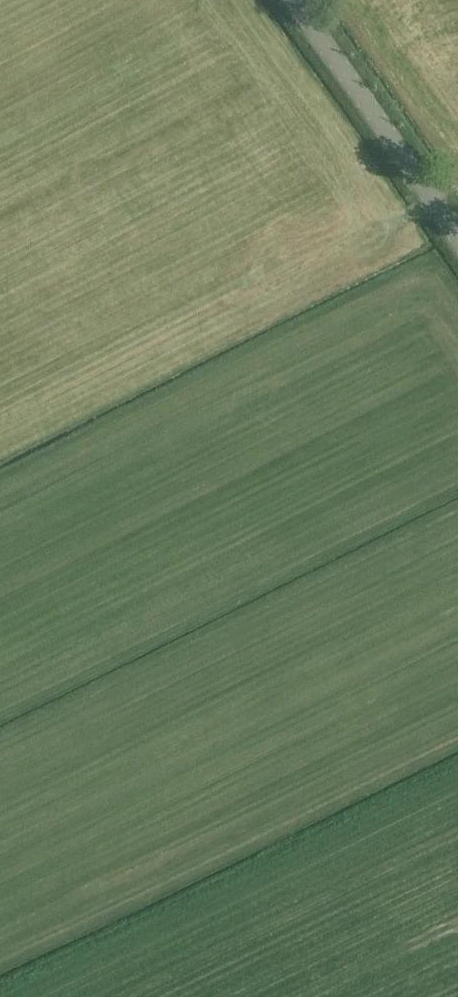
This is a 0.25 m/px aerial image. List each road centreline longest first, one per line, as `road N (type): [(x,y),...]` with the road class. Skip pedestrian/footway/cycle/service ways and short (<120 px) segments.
road 1 (unclassified): [(457,240),(294,0)]

